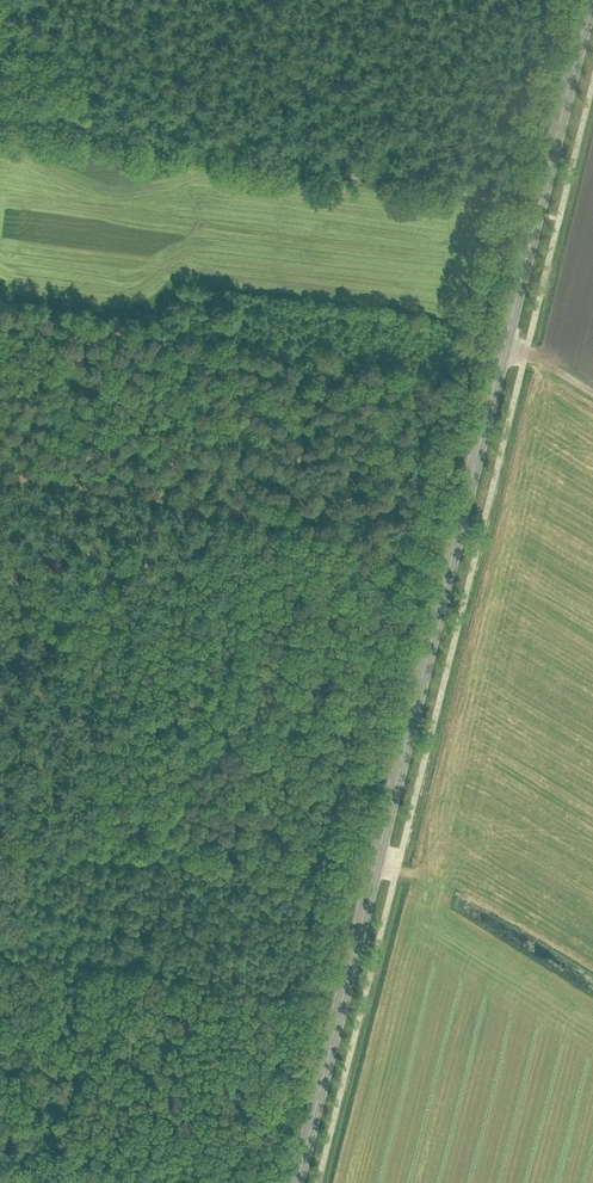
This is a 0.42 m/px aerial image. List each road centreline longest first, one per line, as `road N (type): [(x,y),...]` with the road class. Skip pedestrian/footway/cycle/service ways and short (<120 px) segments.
road 1 (primary): [(295,1182),(590,0)]
road 2 (track): [(462,513),(435,507),(270,1182)]
road 3 (track): [(0,125),(474,194),(536,218)]
road 4 (track): [(435,507),(563,0)]
road 5 (track): [(435,507),(279,516),(0,476)]

